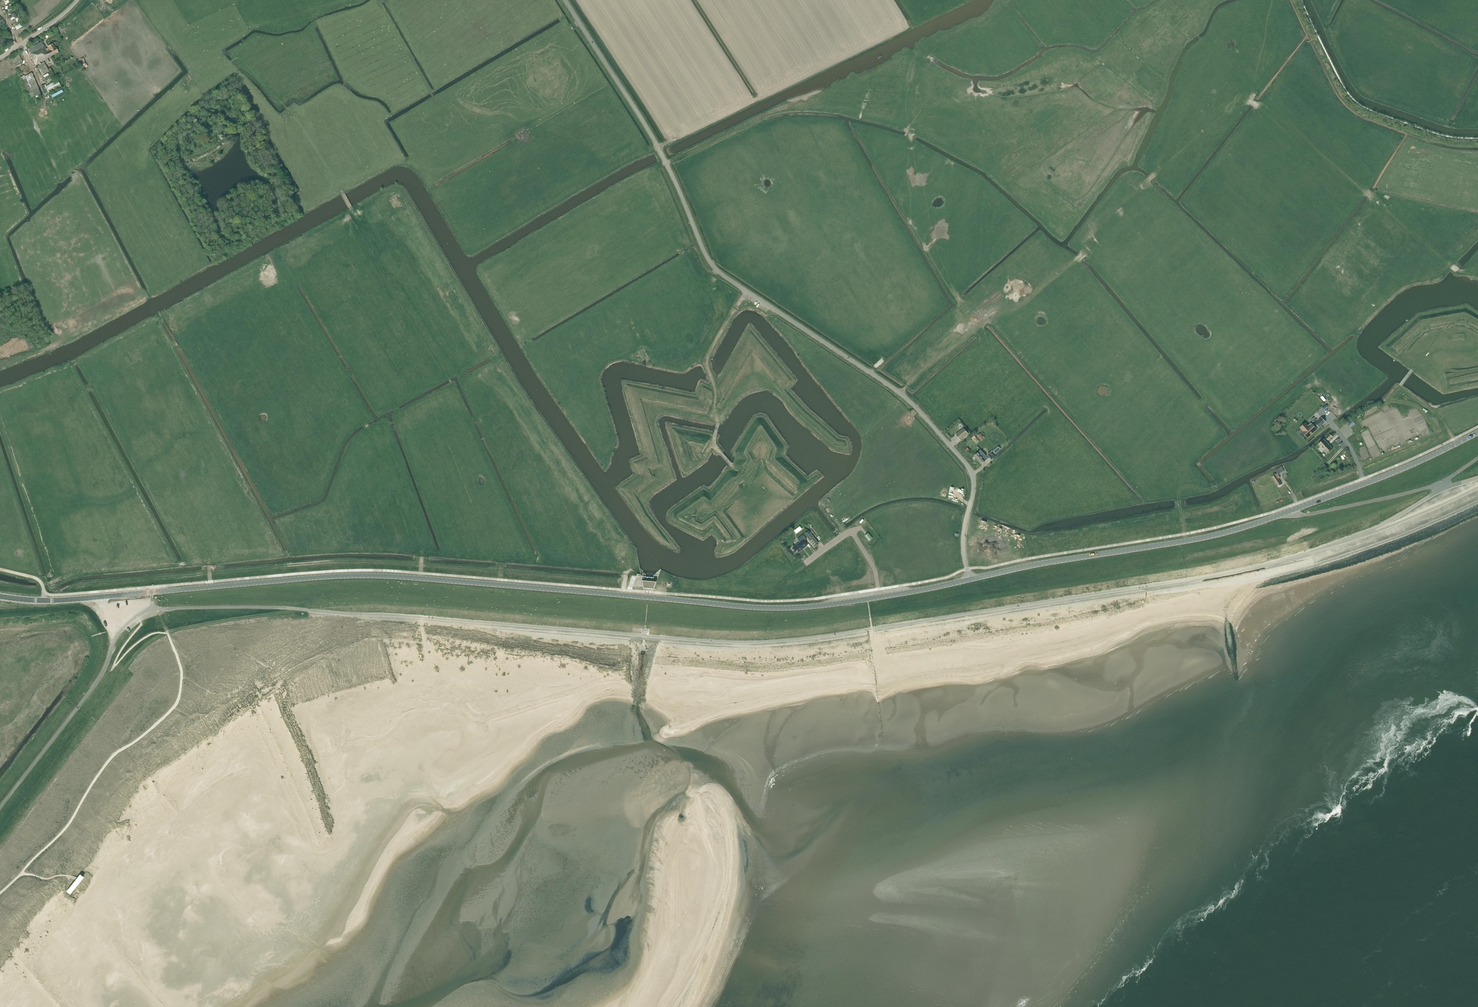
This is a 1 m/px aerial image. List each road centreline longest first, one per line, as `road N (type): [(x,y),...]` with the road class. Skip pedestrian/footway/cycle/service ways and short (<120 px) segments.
road 1 (tertiary): [(152,592),(383,576),(769,608),(969,579)]
road 2 (unclassified): [(969,579),(968,466),(902,395),(713,266),(650,133),(565,0)]
road 3 (tertiary): [(969,579),(1247,526),(1477,432)]
road 4 (unclassified): [(0,808),(99,679),(119,632),(153,609),(152,592)]
road 5 (tertiary): [(0,596),(152,592)]

